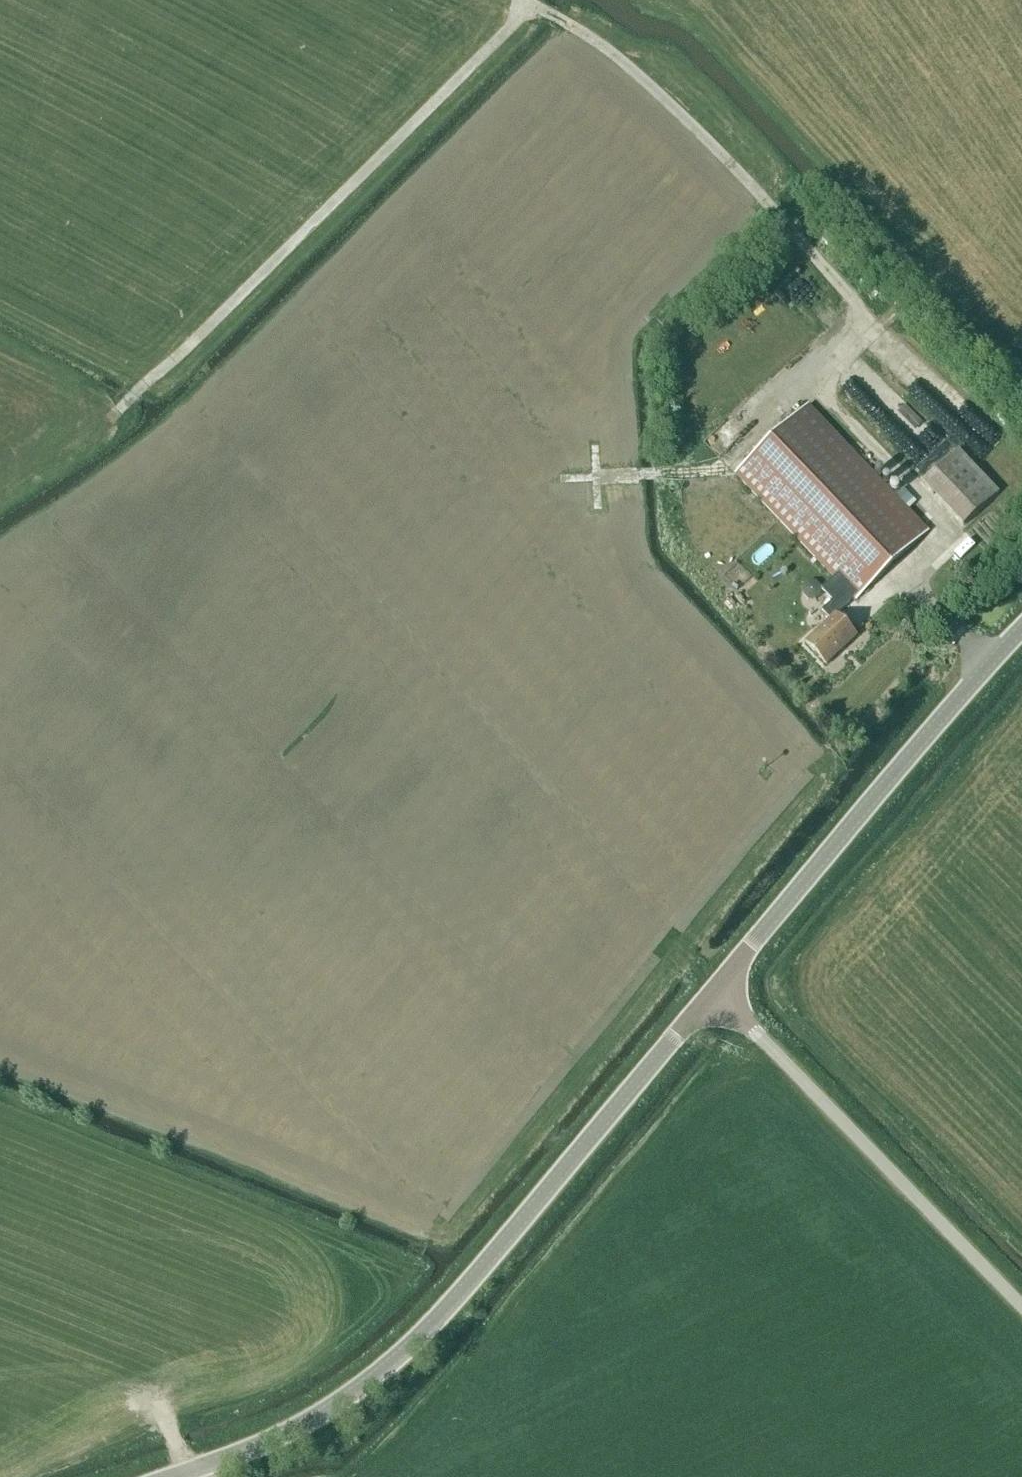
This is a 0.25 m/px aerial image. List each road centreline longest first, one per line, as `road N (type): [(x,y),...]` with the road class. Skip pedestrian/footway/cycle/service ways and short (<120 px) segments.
road 1 (tertiary): [(175,1476),(302,1425),(394,1361),(464,1289),(714,990)]
road 2 (tertiary): [(714,990),(1021,629)]

